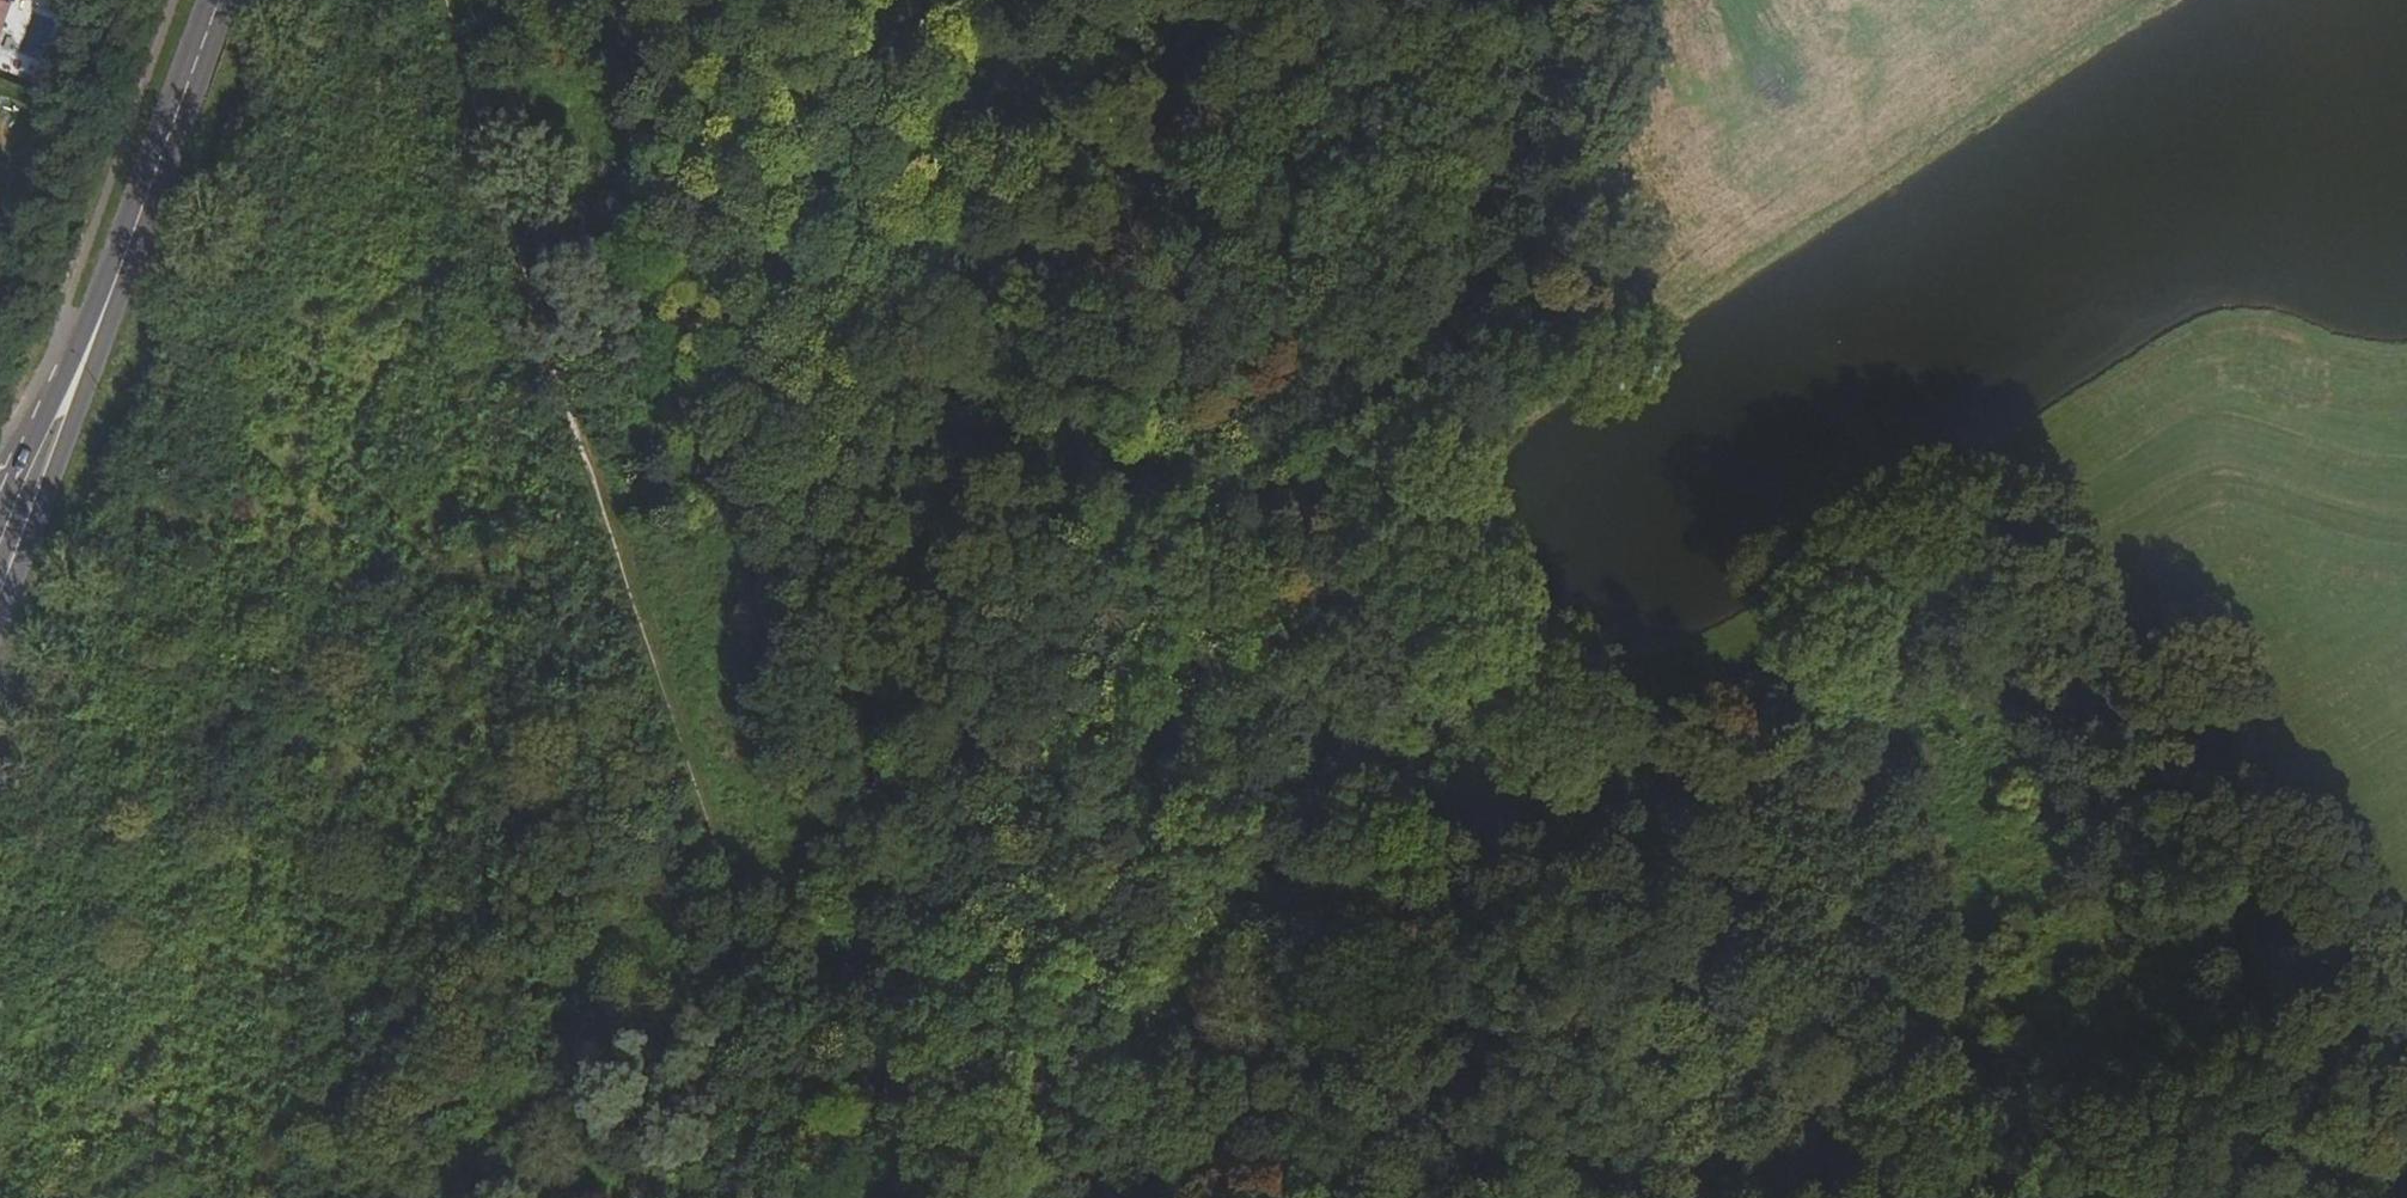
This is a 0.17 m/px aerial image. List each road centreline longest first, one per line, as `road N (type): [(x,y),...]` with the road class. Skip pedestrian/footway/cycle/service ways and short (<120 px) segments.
road 1 (tertiary): [(0,570),(218,0)]

